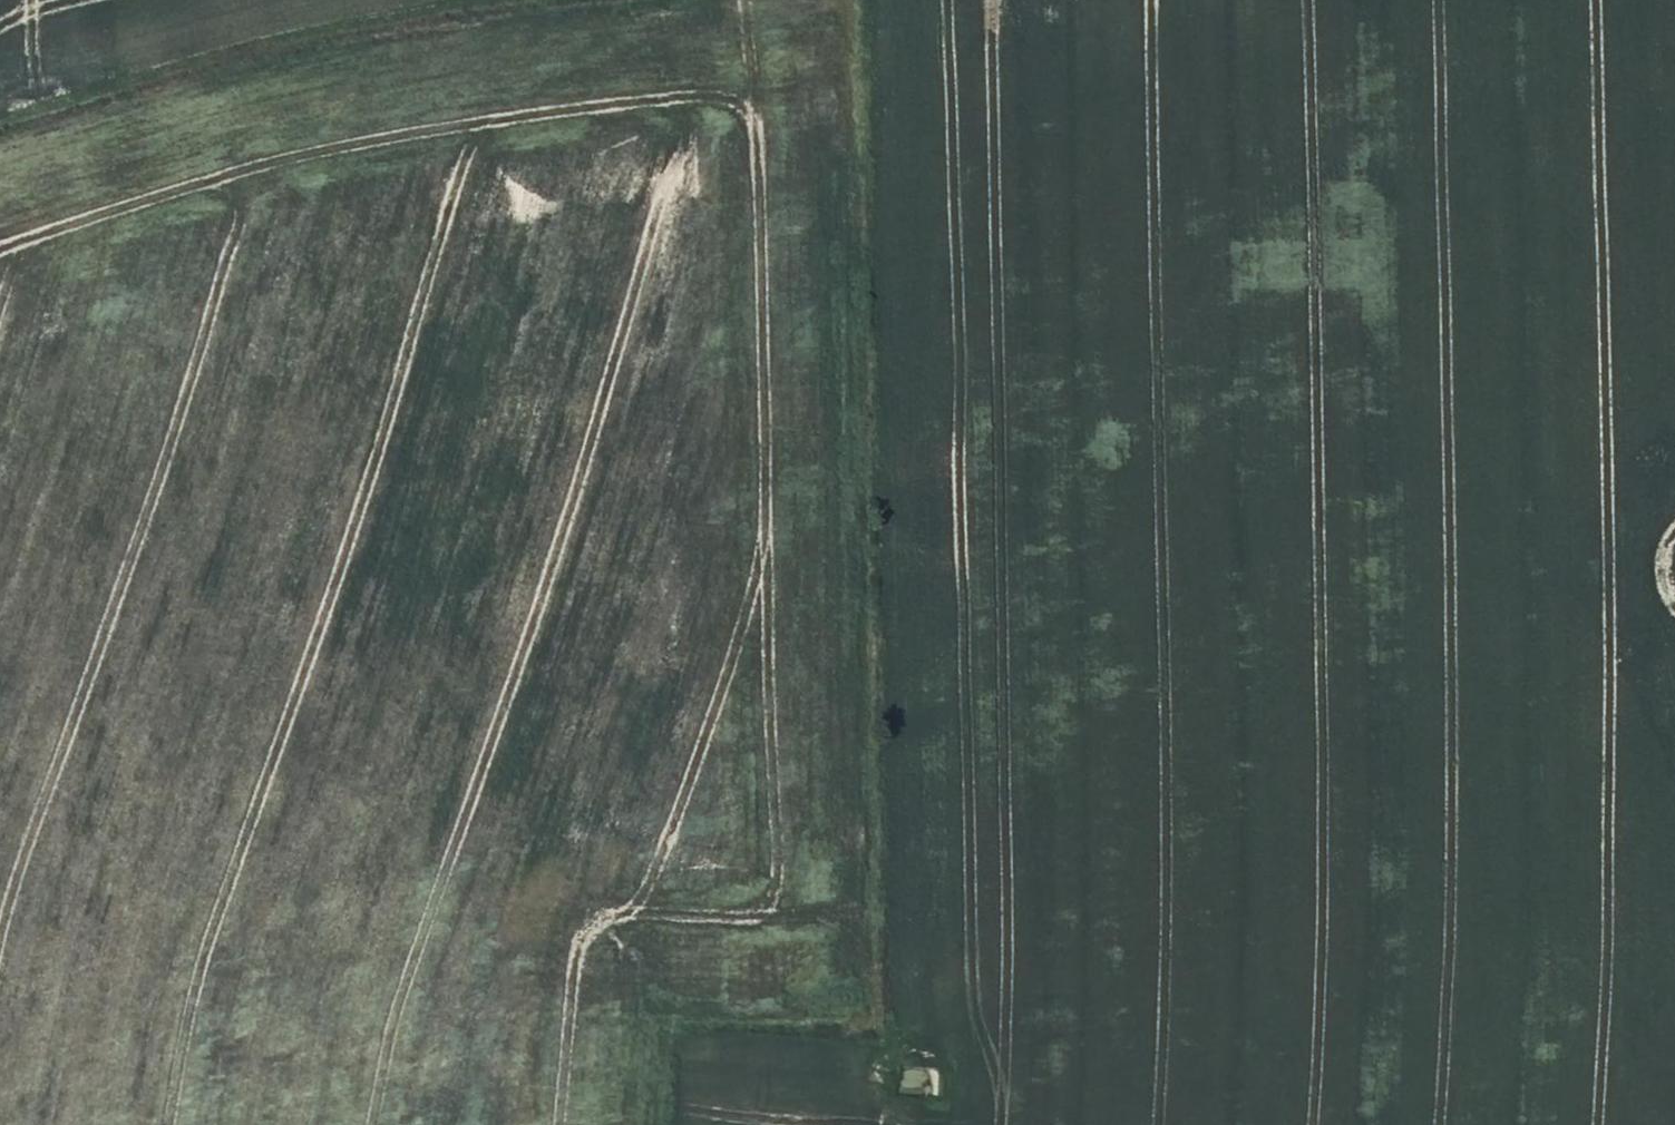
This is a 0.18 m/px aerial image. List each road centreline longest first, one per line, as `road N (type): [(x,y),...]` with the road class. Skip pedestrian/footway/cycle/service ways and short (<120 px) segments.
road 1 (track): [(0,116),(309,30),(477,0)]

